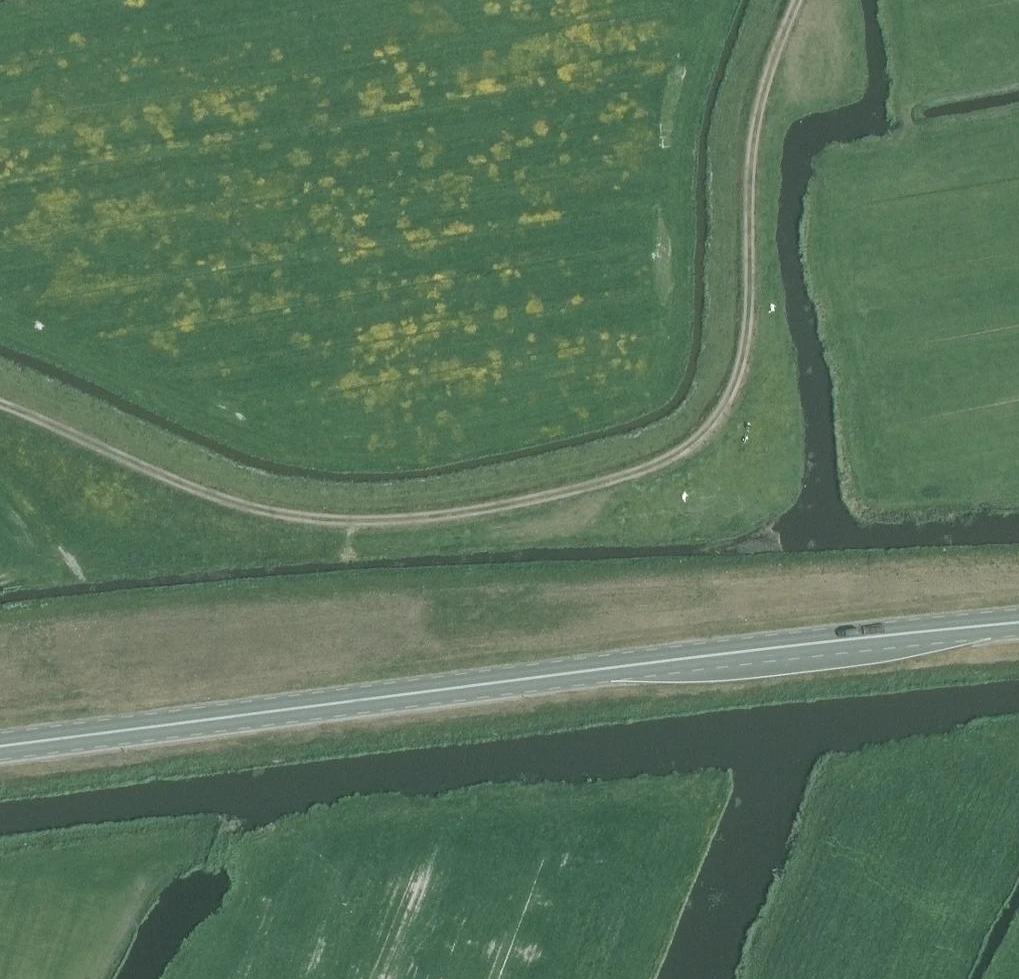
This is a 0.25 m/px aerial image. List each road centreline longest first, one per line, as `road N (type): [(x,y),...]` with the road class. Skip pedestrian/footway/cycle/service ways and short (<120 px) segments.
road 1 (unclassified): [(799,0),(759,105),(743,362),(727,403),(701,436),(652,466),(493,508),(313,519),(218,496),(0,402)]
road 2 (primary): [(1018,623),(0,747)]

